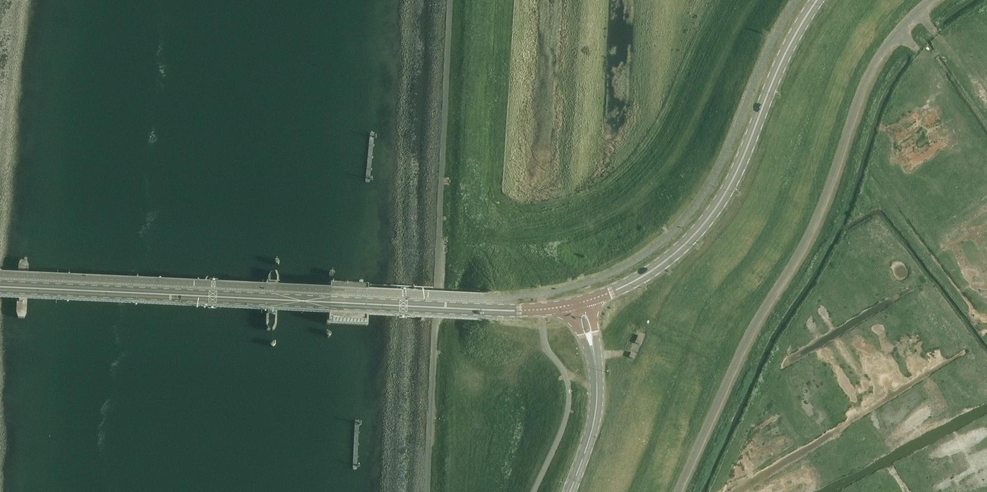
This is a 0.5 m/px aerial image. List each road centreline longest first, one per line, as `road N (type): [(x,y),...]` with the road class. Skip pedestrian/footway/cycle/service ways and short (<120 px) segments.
road 1 (unclassified): [(678,491),(754,326),(839,180),(876,69),(938,0)]
road 2 (secondary): [(543,310),(0,287)]
road 3 (track): [(718,0),(655,128),(629,163),(589,192),(515,208),(497,183),(508,0)]
road 4 (secondary): [(581,304),(659,268),(708,217),(817,0)]
road 5 (tertiary): [(572,491),(597,426),(600,384),(581,304)]

